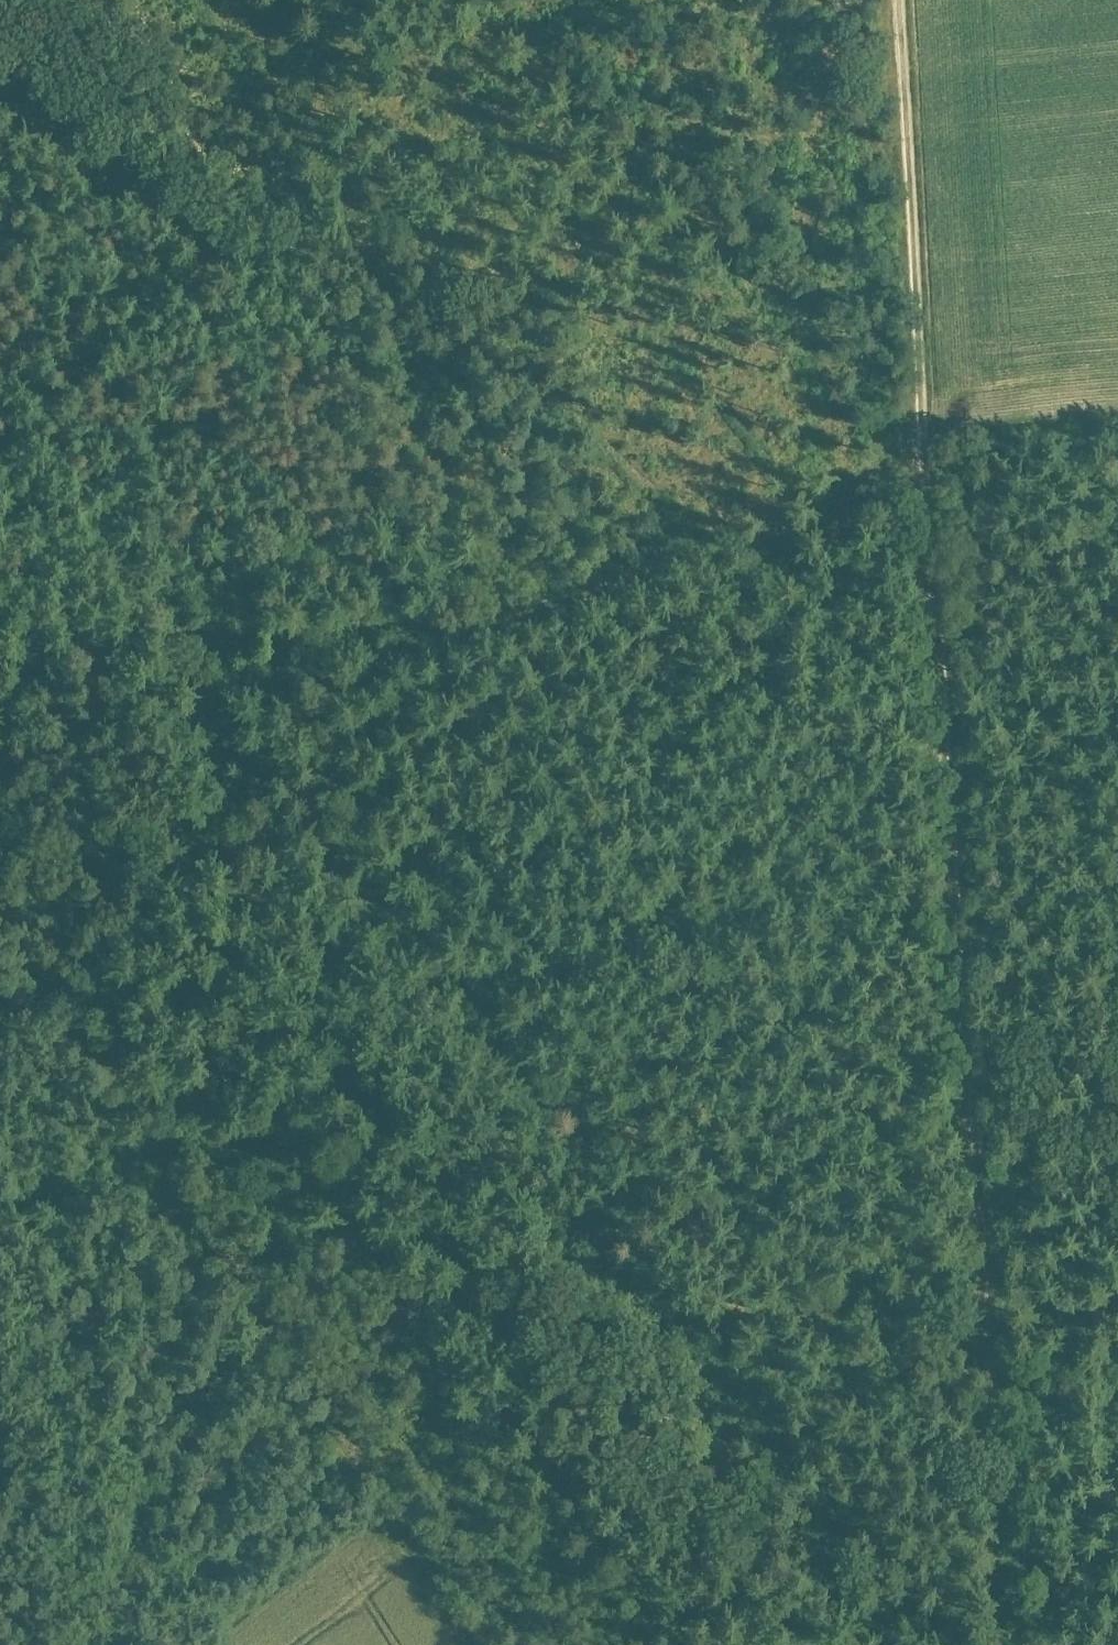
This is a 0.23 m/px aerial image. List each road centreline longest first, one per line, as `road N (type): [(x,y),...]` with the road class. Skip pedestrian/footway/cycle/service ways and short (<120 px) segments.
road 1 (track): [(891,0),(906,318),(995,1224),(1008,1644)]
road 2 (track): [(0,602),(80,581),(496,581),(764,519),(919,446)]
road 3 (track): [(494,1644),(432,1551),(379,1495),(0,875)]

